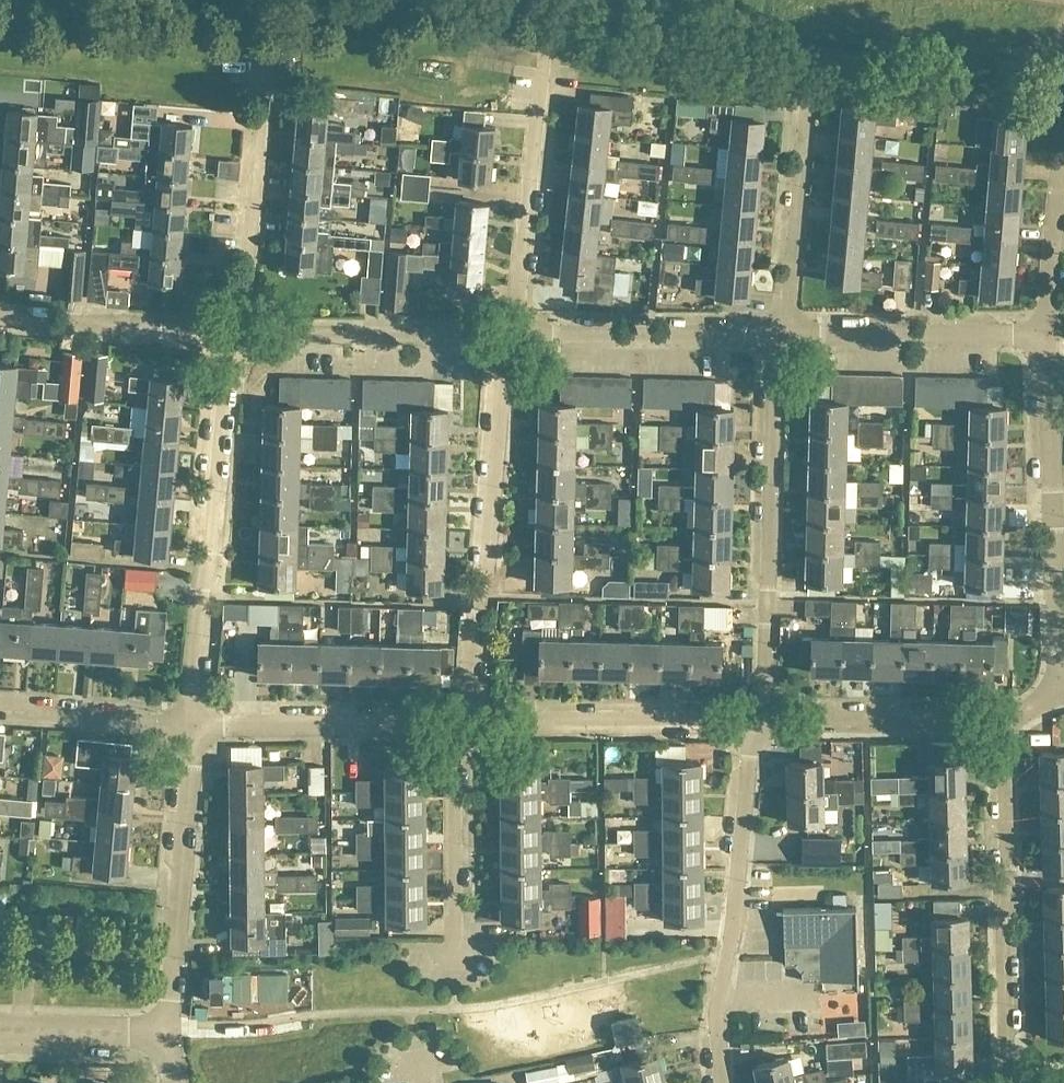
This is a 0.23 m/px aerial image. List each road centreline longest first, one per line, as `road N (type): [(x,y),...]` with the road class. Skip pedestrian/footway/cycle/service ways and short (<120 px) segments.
road 1 (residential): [(191,728),(199,597),(235,338)]
road 2 (residential): [(460,726),(486,572),(509,337)]
road 3 (residential): [(756,725),(780,336)]
road 4 (residential): [(721,1082),(716,1013),(756,725)]
road 5 (residential): [(1012,1082),(1004,1044),(1004,723)]
road 6 (residential): [(1059,692),(1044,337)]
road 7 (residential): [(167,1036),(191,728)]
road 8 (residential): [(460,726),(756,725)]
road 9 (residential): [(235,338),(268,44)]
road 10 (residential): [(509,337),(544,59)]
road 11 (residential): [(509,337),(235,338)]
road 12 (residential): [(780,336),(509,337)]
road 13 (residential): [(191,728),(460,726)]
road 14 (residential): [(1044,337),(780,336)]
road 15 (residential): [(780,336),(810,79)]
road 16 (track): [(1063,91),(812,46)]
road 17 (residential): [(756,725),(1004,723)]
road 18 (residential): [(455,971),(452,769),(460,726)]
road 19 (track): [(812,46),(573,0)]
road 20 (residential): [(235,338),(0,318)]
road 21 (residential): [(1044,337),(1058,123)]
road 22 (residential): [(0,706),(191,728)]
road 23 (residential): [(167,1036),(0,1030)]

